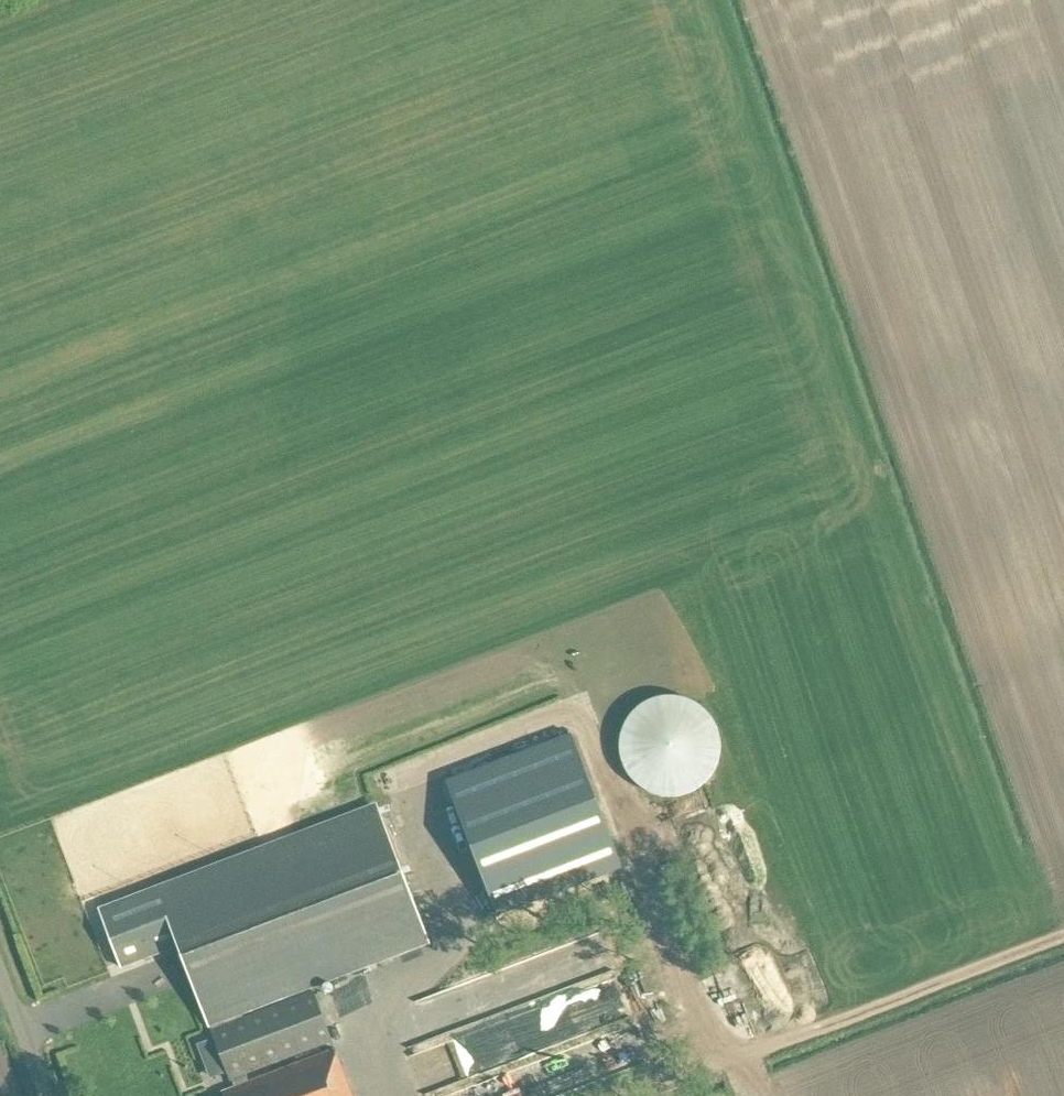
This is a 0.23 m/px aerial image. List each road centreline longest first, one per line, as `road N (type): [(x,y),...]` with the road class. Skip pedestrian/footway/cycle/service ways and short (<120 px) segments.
road 1 (unclassified): [(46,1095),(0,973)]

